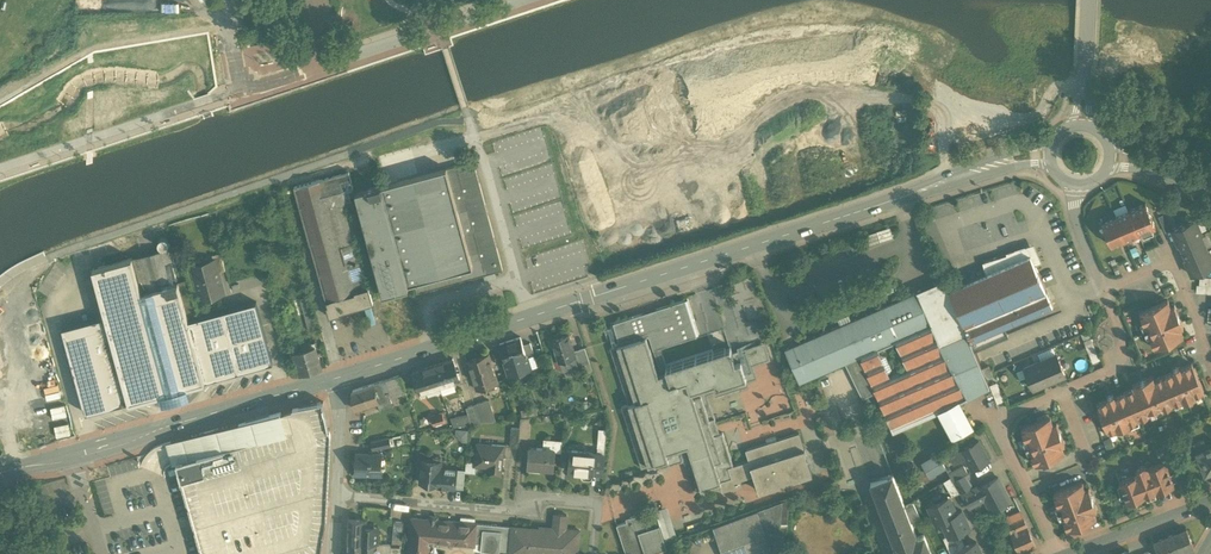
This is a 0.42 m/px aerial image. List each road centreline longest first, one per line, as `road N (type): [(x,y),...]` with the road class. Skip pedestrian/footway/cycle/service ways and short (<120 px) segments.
road 1 (secondary): [(337,378),(876,206)]
road 2 (secondary): [(0,475),(337,378)]
road 3 (residential): [(253,86),(522,0)]
road 4 (residential): [(338,497),(511,512),(530,497),(598,504)]
road 5 (residential): [(1059,553),(1003,437),(1011,413),(1062,391)]
road 6 (secondary): [(1051,149),(974,165),(876,206)]
road 7 (secondary): [(876,206),(1013,168),(1054,169)]
road 8 (residential): [(1103,288),(1172,264),(1210,365)]
road 9 (residential): [(1210,504),(1069,553)]
road 10 (residential): [(1082,126),(1089,0)]

